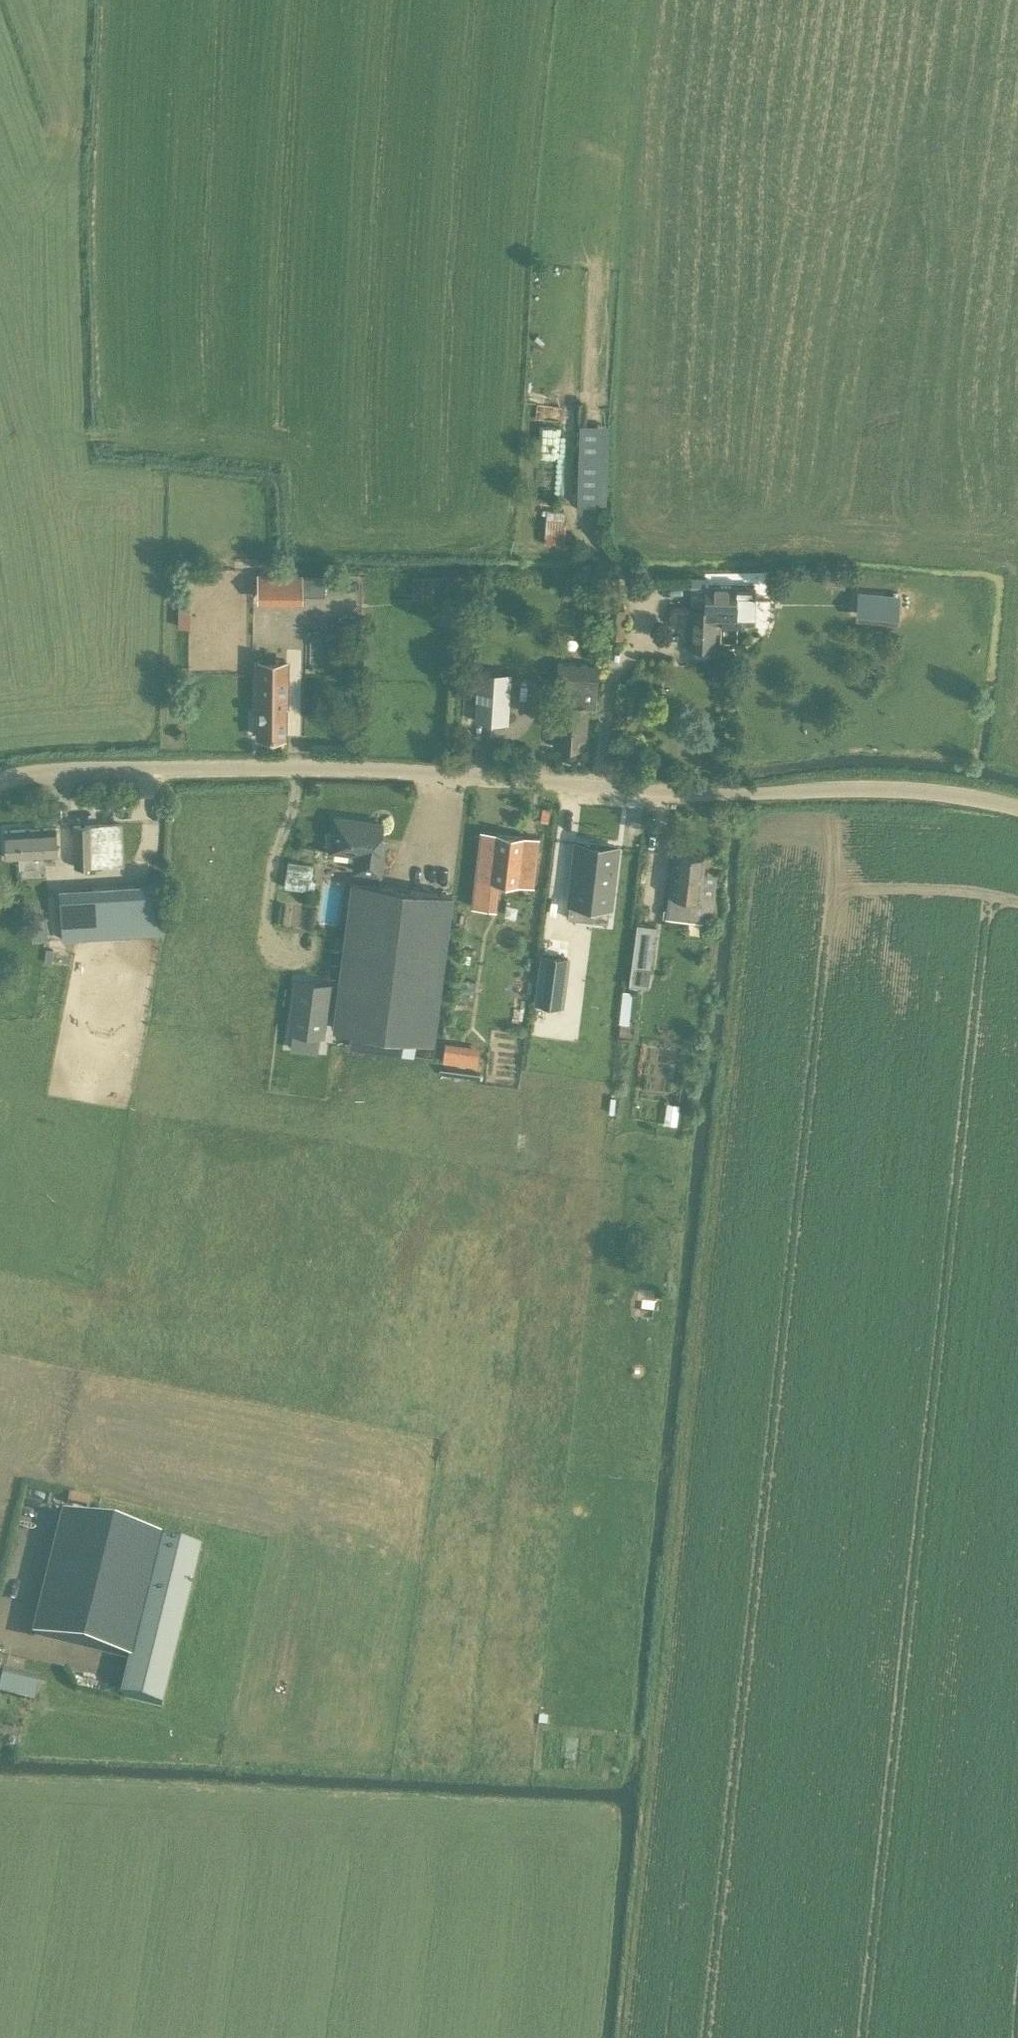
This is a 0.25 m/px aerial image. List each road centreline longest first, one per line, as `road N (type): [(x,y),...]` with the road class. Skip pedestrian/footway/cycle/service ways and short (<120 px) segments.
road 1 (unclassified): [(1017,805),(910,782),(835,787),(299,769),(0,772)]

